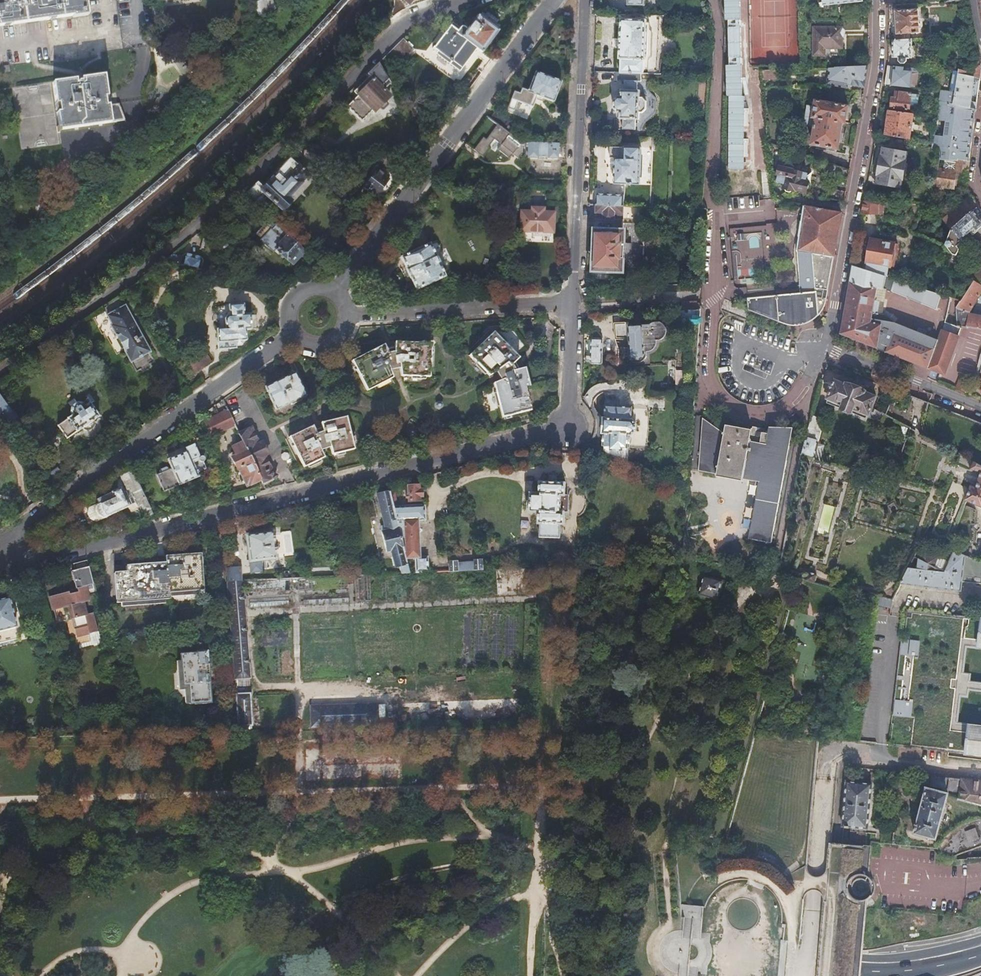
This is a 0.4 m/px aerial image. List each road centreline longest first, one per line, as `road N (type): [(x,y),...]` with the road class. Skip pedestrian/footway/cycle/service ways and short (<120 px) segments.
road 1 (residential): [(568,303),(567,430),(0,567)]
road 2 (residential): [(0,369),(236,190),(409,18),(466,0)]
road 3 (track): [(538,790),(0,799)]
road 4 (motorway): [(501,947),(0,900)]
road 5 (motorway): [(980,939),(860,957),(537,934),(501,947)]
road 6 (motorway): [(980,955),(935,967),(859,970),(501,947)]
road 7 (residential): [(554,0),(333,292)]
road 8 (residential): [(290,336),(0,545)]
road 9 (residential): [(879,0),(876,62),(824,344)]
road 10 (residential): [(585,0),(568,303)]
road 11 (track): [(773,574),(710,830)]
road 12 (residential): [(568,303),(346,320)]
road 13 (track): [(806,975),(825,780)]
road 14 (residential): [(800,415),(736,406),(720,395),(710,374),(715,301)]
road 15 (residential): [(824,344),(980,409)]
road 16 (track): [(800,415),(773,574)]
road 17 (track): [(546,598),(544,732)]

